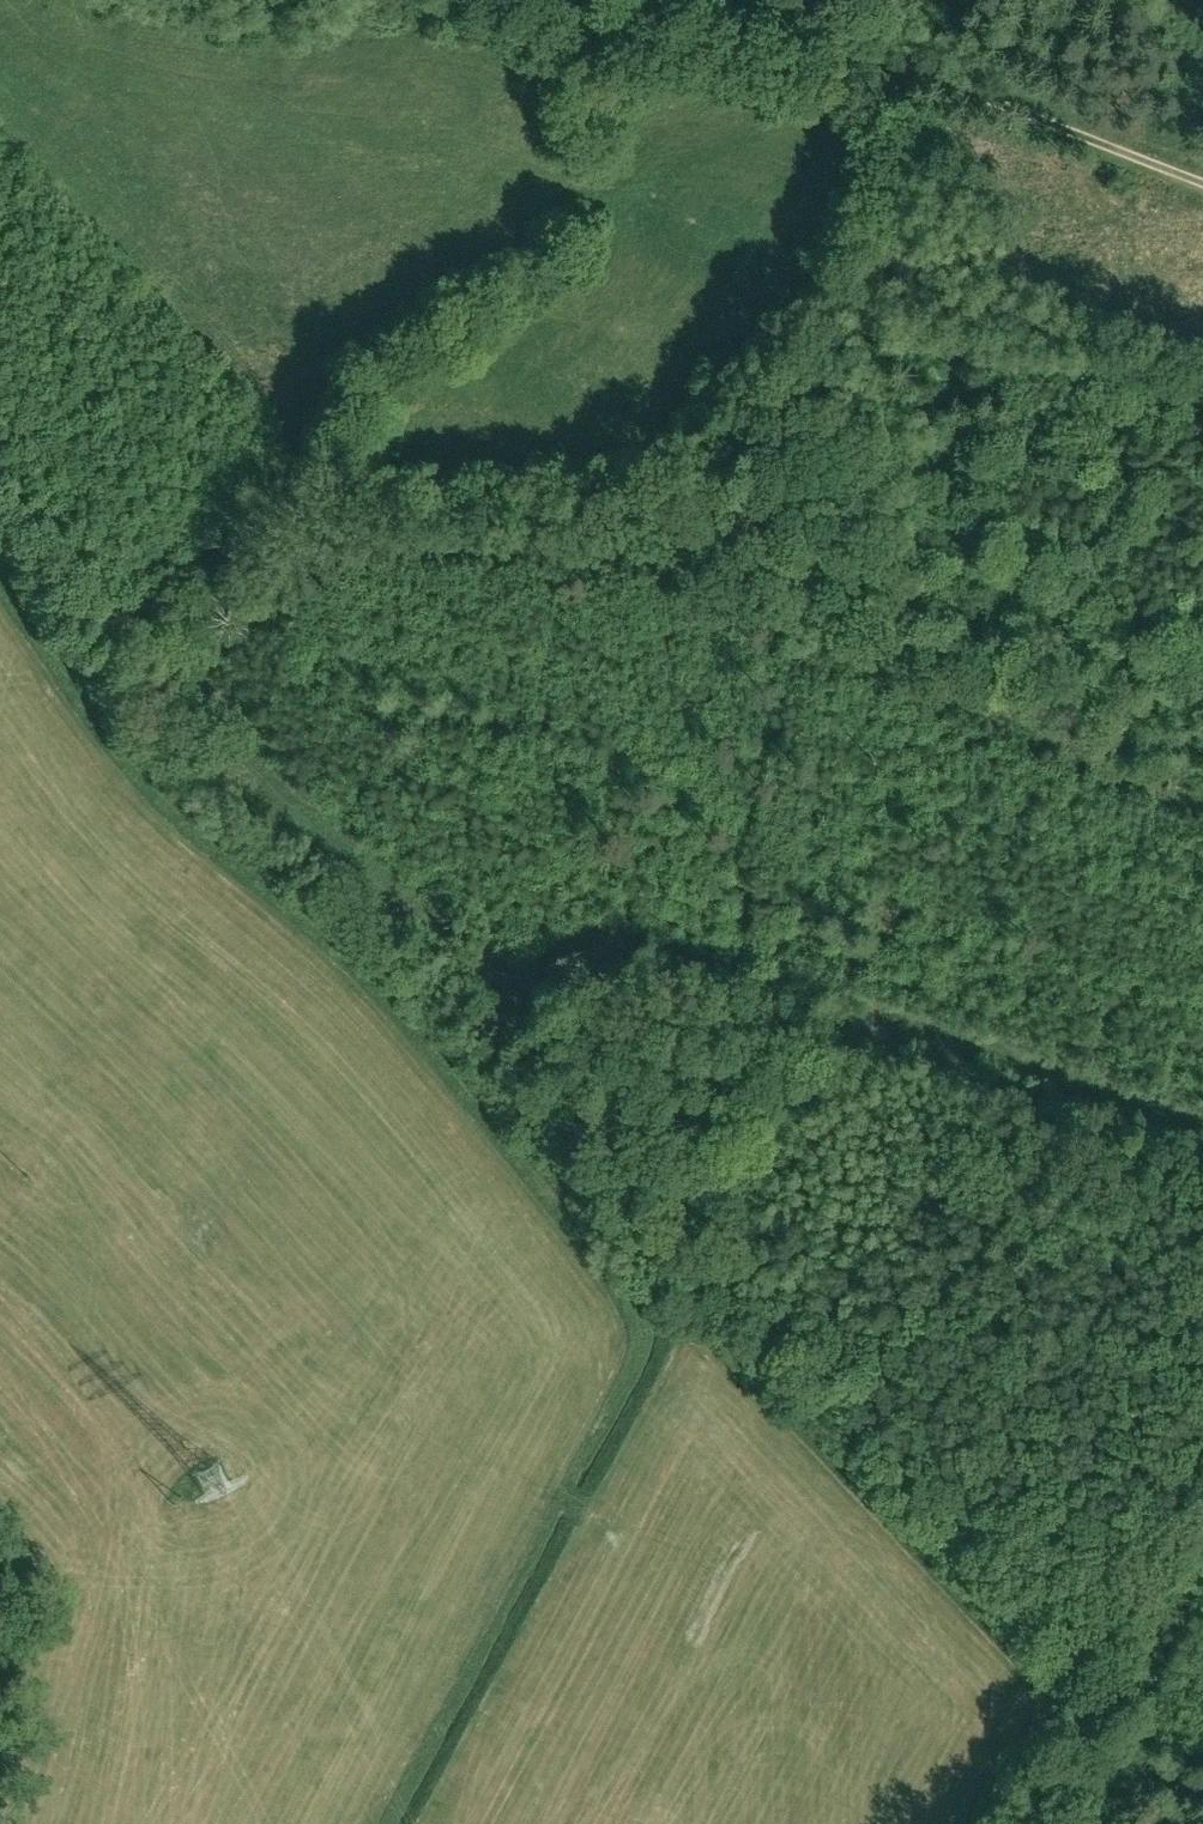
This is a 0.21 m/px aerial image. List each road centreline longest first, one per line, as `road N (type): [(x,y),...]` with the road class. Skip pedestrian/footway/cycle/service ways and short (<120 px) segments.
road 1 (track): [(677,0),(1202,186)]
road 2 (track): [(1202,1465),(1100,1644),(1111,1745)]

